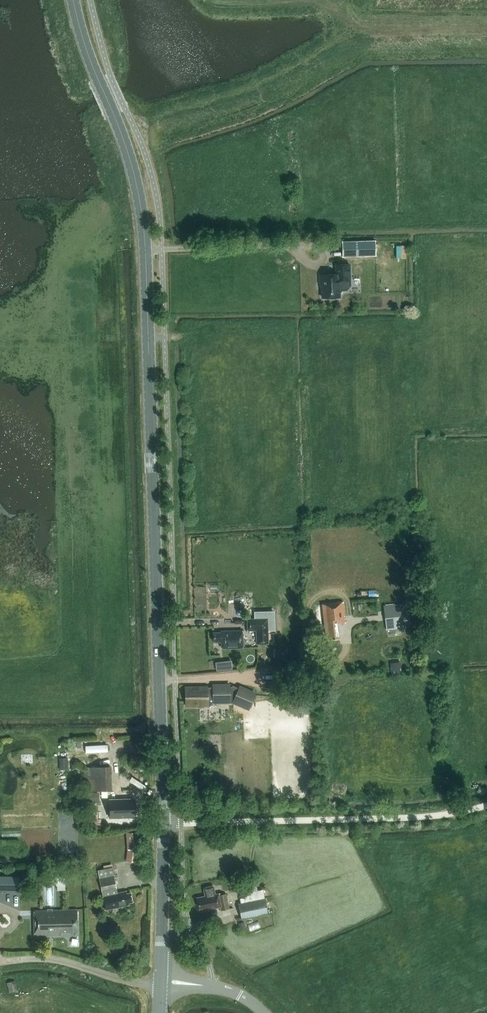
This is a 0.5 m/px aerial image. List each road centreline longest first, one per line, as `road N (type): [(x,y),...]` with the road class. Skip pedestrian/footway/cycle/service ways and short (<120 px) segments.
road 1 (primary): [(163,824),(151,389)]
road 2 (primary): [(73,0),(140,200),(151,389)]
road 3 (unclassified): [(163,824),(398,818),(486,806)]
road 4 (unclassified): [(160,983),(48,959),(0,962)]
road 5 (primary): [(160,983),(163,824)]

